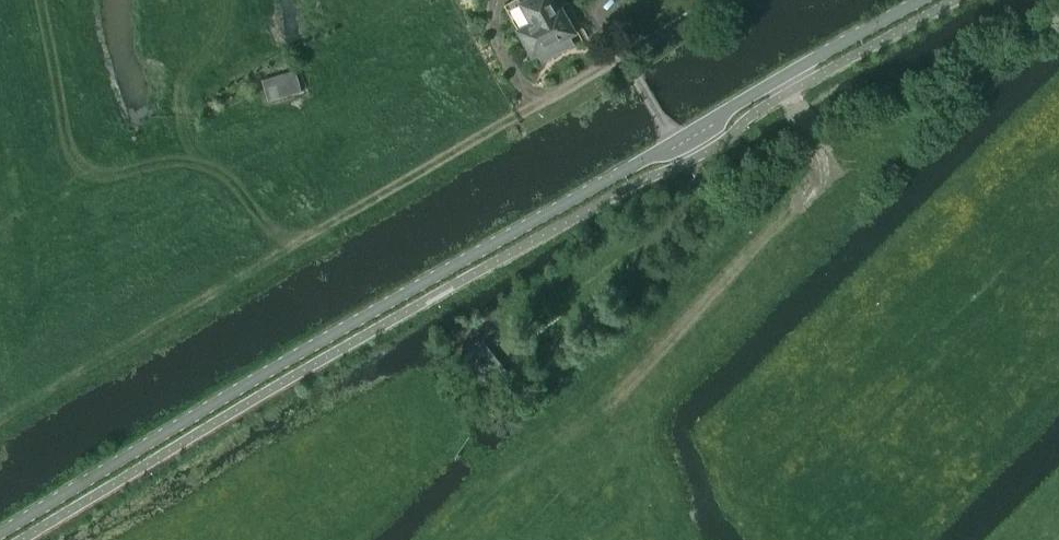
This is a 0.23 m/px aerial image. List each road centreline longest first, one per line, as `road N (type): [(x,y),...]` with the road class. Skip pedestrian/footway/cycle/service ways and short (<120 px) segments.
road 1 (tertiary): [(0,539),(923,0)]
road 2 (track): [(0,424),(722,0)]

